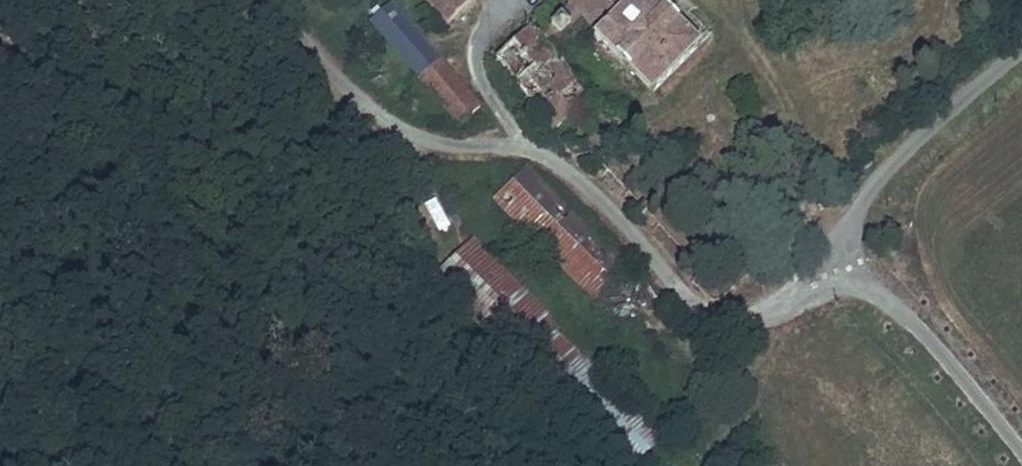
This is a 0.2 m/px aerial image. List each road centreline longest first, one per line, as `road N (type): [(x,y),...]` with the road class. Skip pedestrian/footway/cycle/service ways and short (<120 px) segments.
road 1 (unclassified): [(1021,44),(881,171),(838,231),(834,274),(905,319),(1021,452)]

